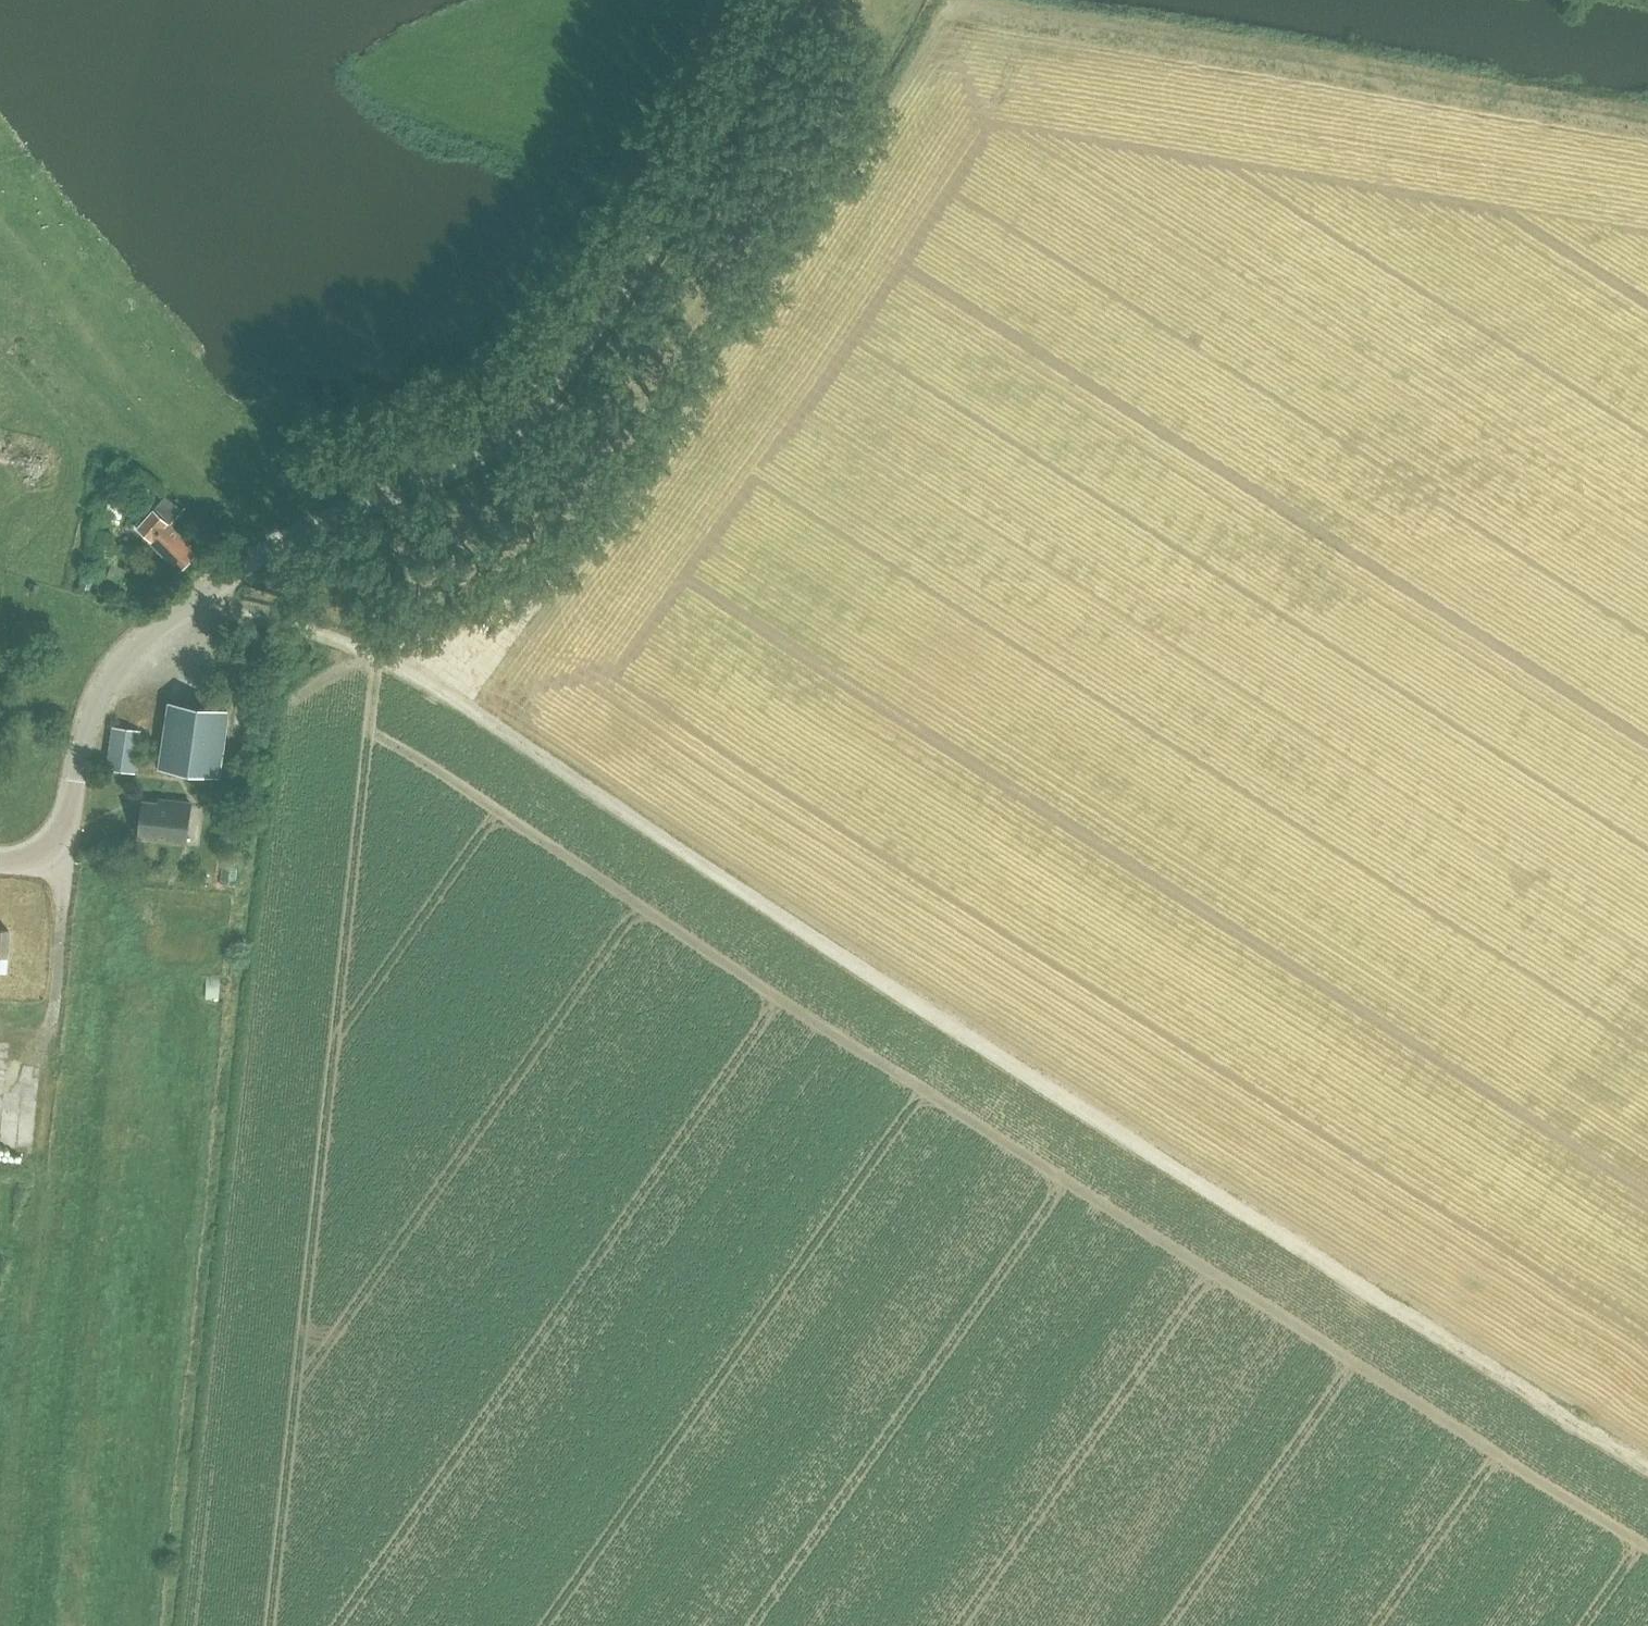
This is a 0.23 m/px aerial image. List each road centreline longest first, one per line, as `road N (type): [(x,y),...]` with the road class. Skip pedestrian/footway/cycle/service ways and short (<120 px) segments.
road 1 (track): [(206,592),(243,611),(345,641),(422,681),(1647,1464)]
road 2 (tertiary): [(62,865),(81,752),(115,668),(206,592),(297,535),(470,457),(537,404),(698,172),(796,0)]
road 3 (track): [(0,1562),(60,944)]

